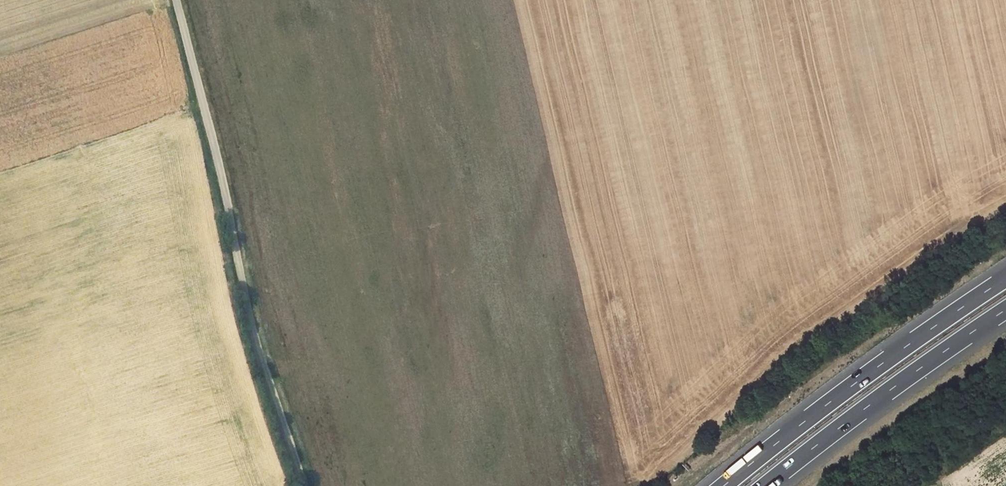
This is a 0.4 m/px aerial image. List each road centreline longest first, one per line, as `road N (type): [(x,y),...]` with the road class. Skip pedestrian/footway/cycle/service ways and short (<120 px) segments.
road 1 (unclassified): [(304,485),(257,353),(176,0)]
road 2 (motorway): [(1005,278),(723,485)]
road 3 (motorway): [(766,485),(1005,310)]

